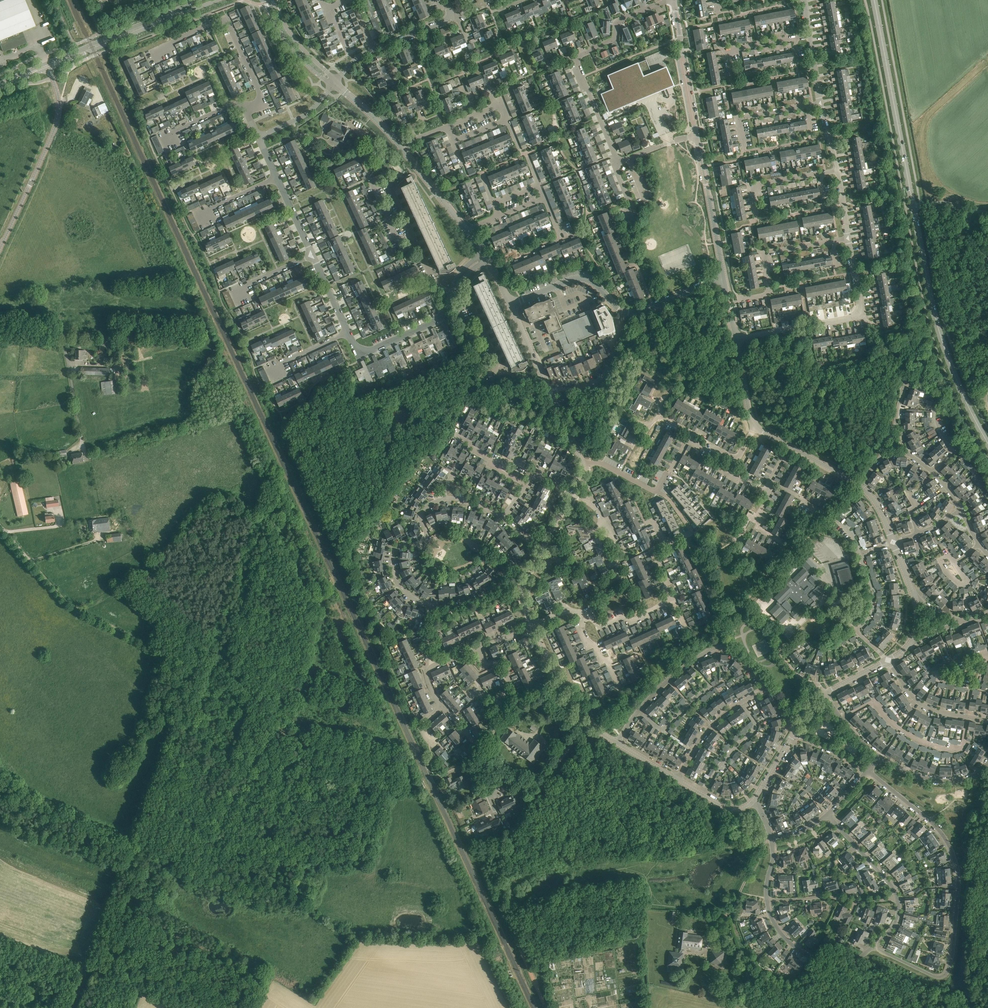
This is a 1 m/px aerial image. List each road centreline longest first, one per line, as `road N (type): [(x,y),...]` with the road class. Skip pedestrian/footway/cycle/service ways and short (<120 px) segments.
road 1 (secondary): [(987,443),(935,315),(874,0)]
road 2 (residential): [(874,947),(939,974),(950,963),(958,873),(937,827),(867,771)]
road 3 (residential): [(614,162),(575,59),(616,38),(621,22),(671,0)]
road 4 (track): [(548,1007),(501,903),(498,867),(532,804)]
road 5 (track): [(209,674),(276,725),(402,766)]
road 6 (track): [(29,558),(79,608),(209,674)]
road 7 (residential): [(767,688),(734,651),(716,647),(656,692),(618,744)]
road 8 (residential): [(735,339),(855,315),(861,303),(849,238)]
road 9 (unclassified): [(0,251),(56,124),(49,66)]
road 10 (residential): [(246,105),(255,102),(257,84),(224,21),(151,54)]
road 11 (residential): [(418,244),(386,175),(371,181),(402,251),(409,248)]
road 12 (residential): [(436,607),(402,588),(391,557),(401,544),(420,542),(423,511),(448,499)]
road 13 (unclassified): [(82,438),(63,344),(0,340)]
road 14 (tertiary): [(533,625),(572,710),(618,744)]
road 15 (residential): [(572,494),(597,509),(619,572),(587,615)]
road 16 (tertiary): [(725,281),(697,135)]
road 17 (residential): [(739,300),(766,295),(773,252),(849,238)]
road 18 (tertiary): [(572,494),(522,587),(533,625)]
road 19 (residential): [(768,900),(778,929),(821,962),(874,947)]
road 20 (residential): [(479,648),(486,665),(503,666),(518,699),(482,756)]
road 21 (tertiary): [(697,135),(671,0)]
road 22 (residential): [(451,293),(438,320),(368,350),(346,333)]
road 23 (residential): [(509,304),(584,278),(623,312)]
road 24 (residential): [(768,900),(897,899)]
road 25 (residential): [(551,392),(588,385),(607,372),(623,312)]
road 26 (residential): [(987,719),(917,702),(889,661)]
road 27 (tertiary): [(860,484),(755,424)]
road 28 (residential): [(877,755),(934,780),(967,780),(987,764)]

